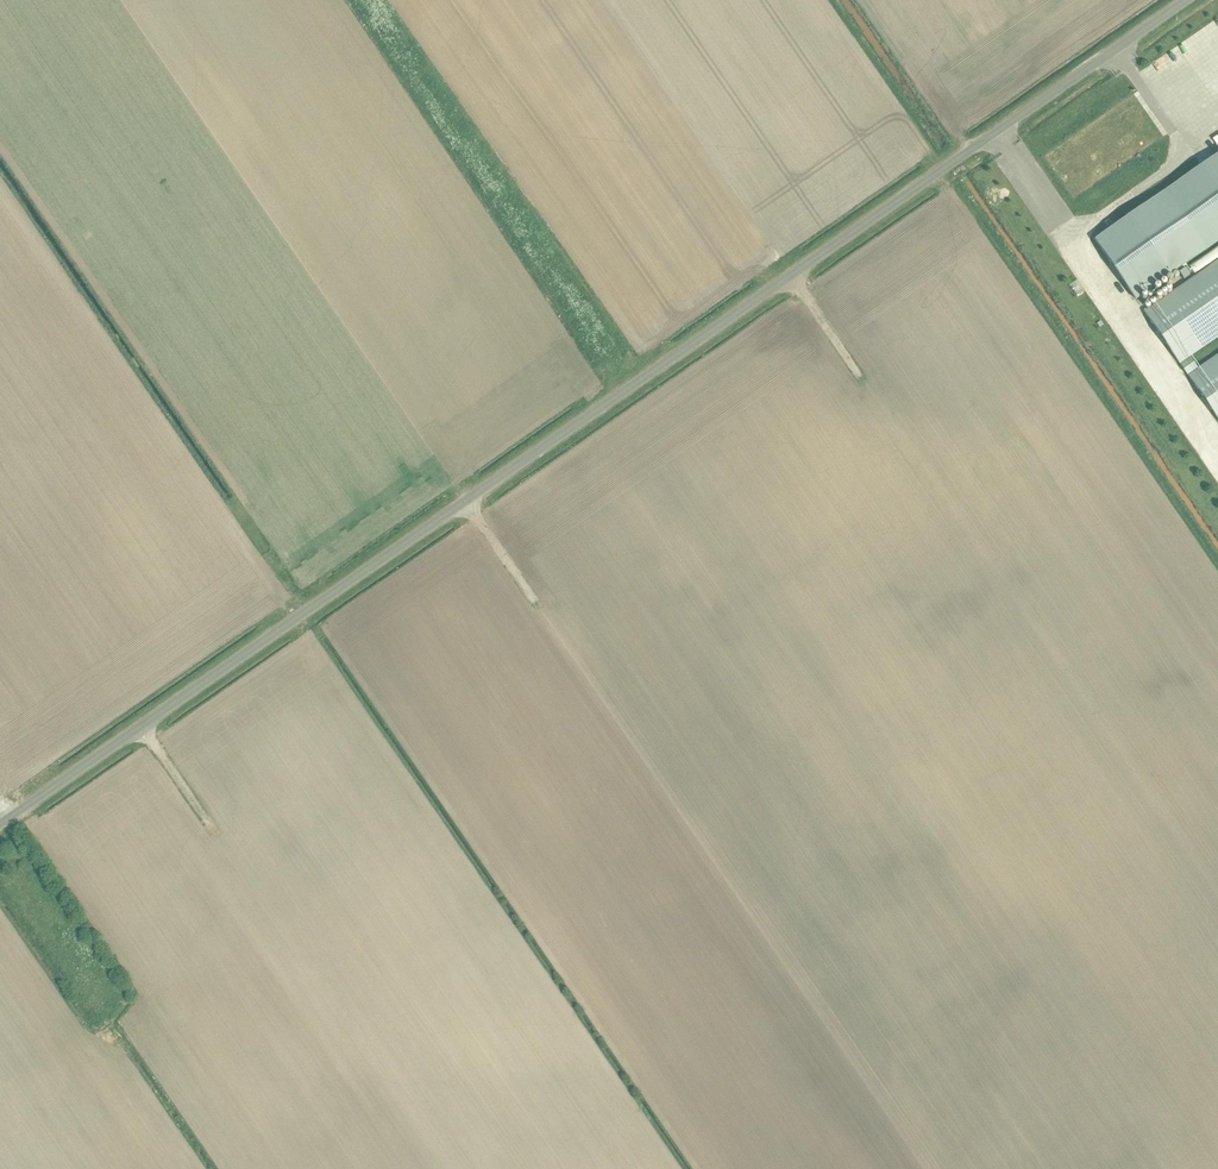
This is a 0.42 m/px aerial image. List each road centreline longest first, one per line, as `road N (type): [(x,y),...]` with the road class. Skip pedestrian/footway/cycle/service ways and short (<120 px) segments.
road 1 (unclassified): [(0,824),(1185,0)]

